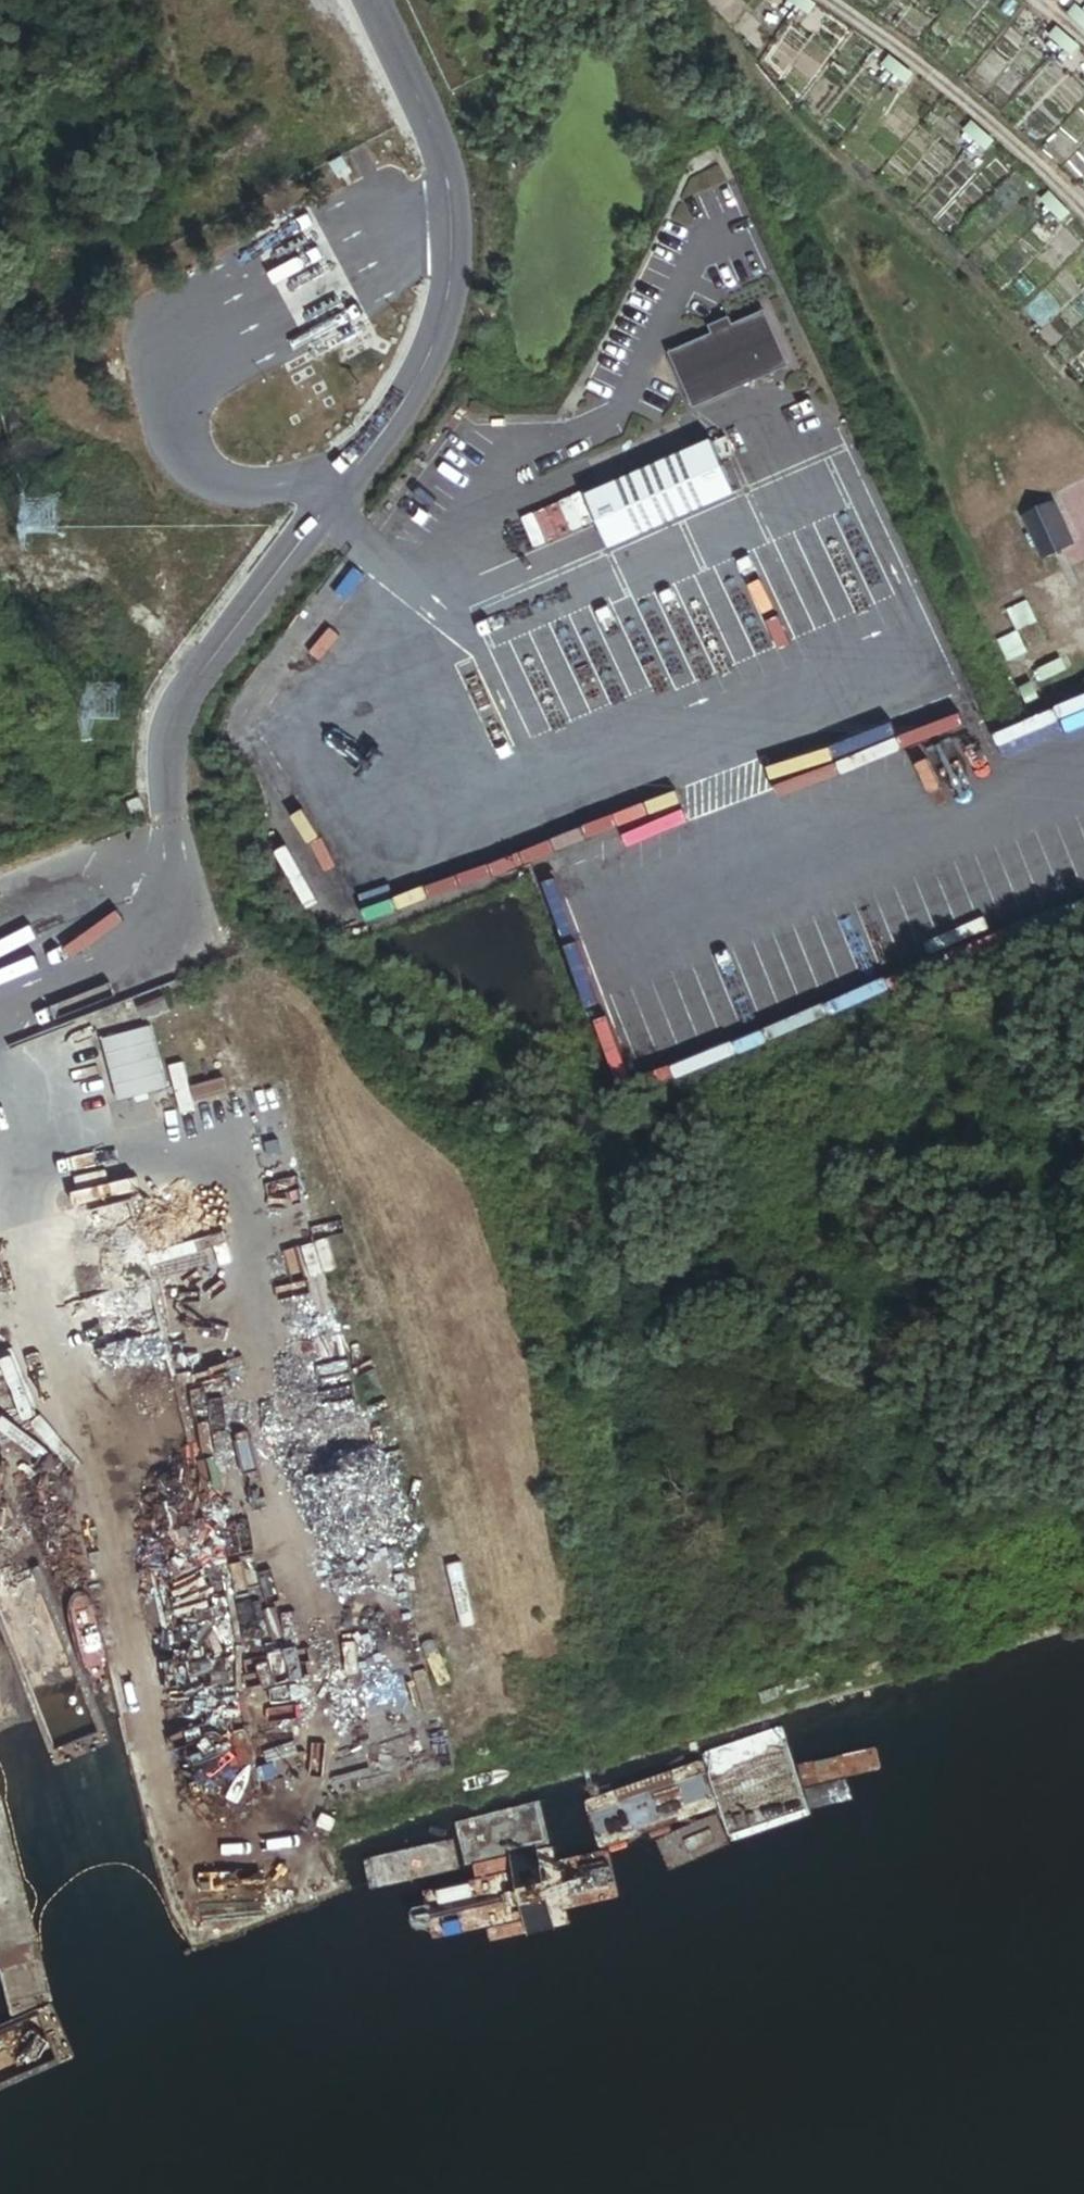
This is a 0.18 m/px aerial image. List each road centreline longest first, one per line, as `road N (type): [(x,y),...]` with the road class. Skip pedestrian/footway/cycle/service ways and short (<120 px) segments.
road 1 (track): [(1083,214),(945,89),(827,0)]

